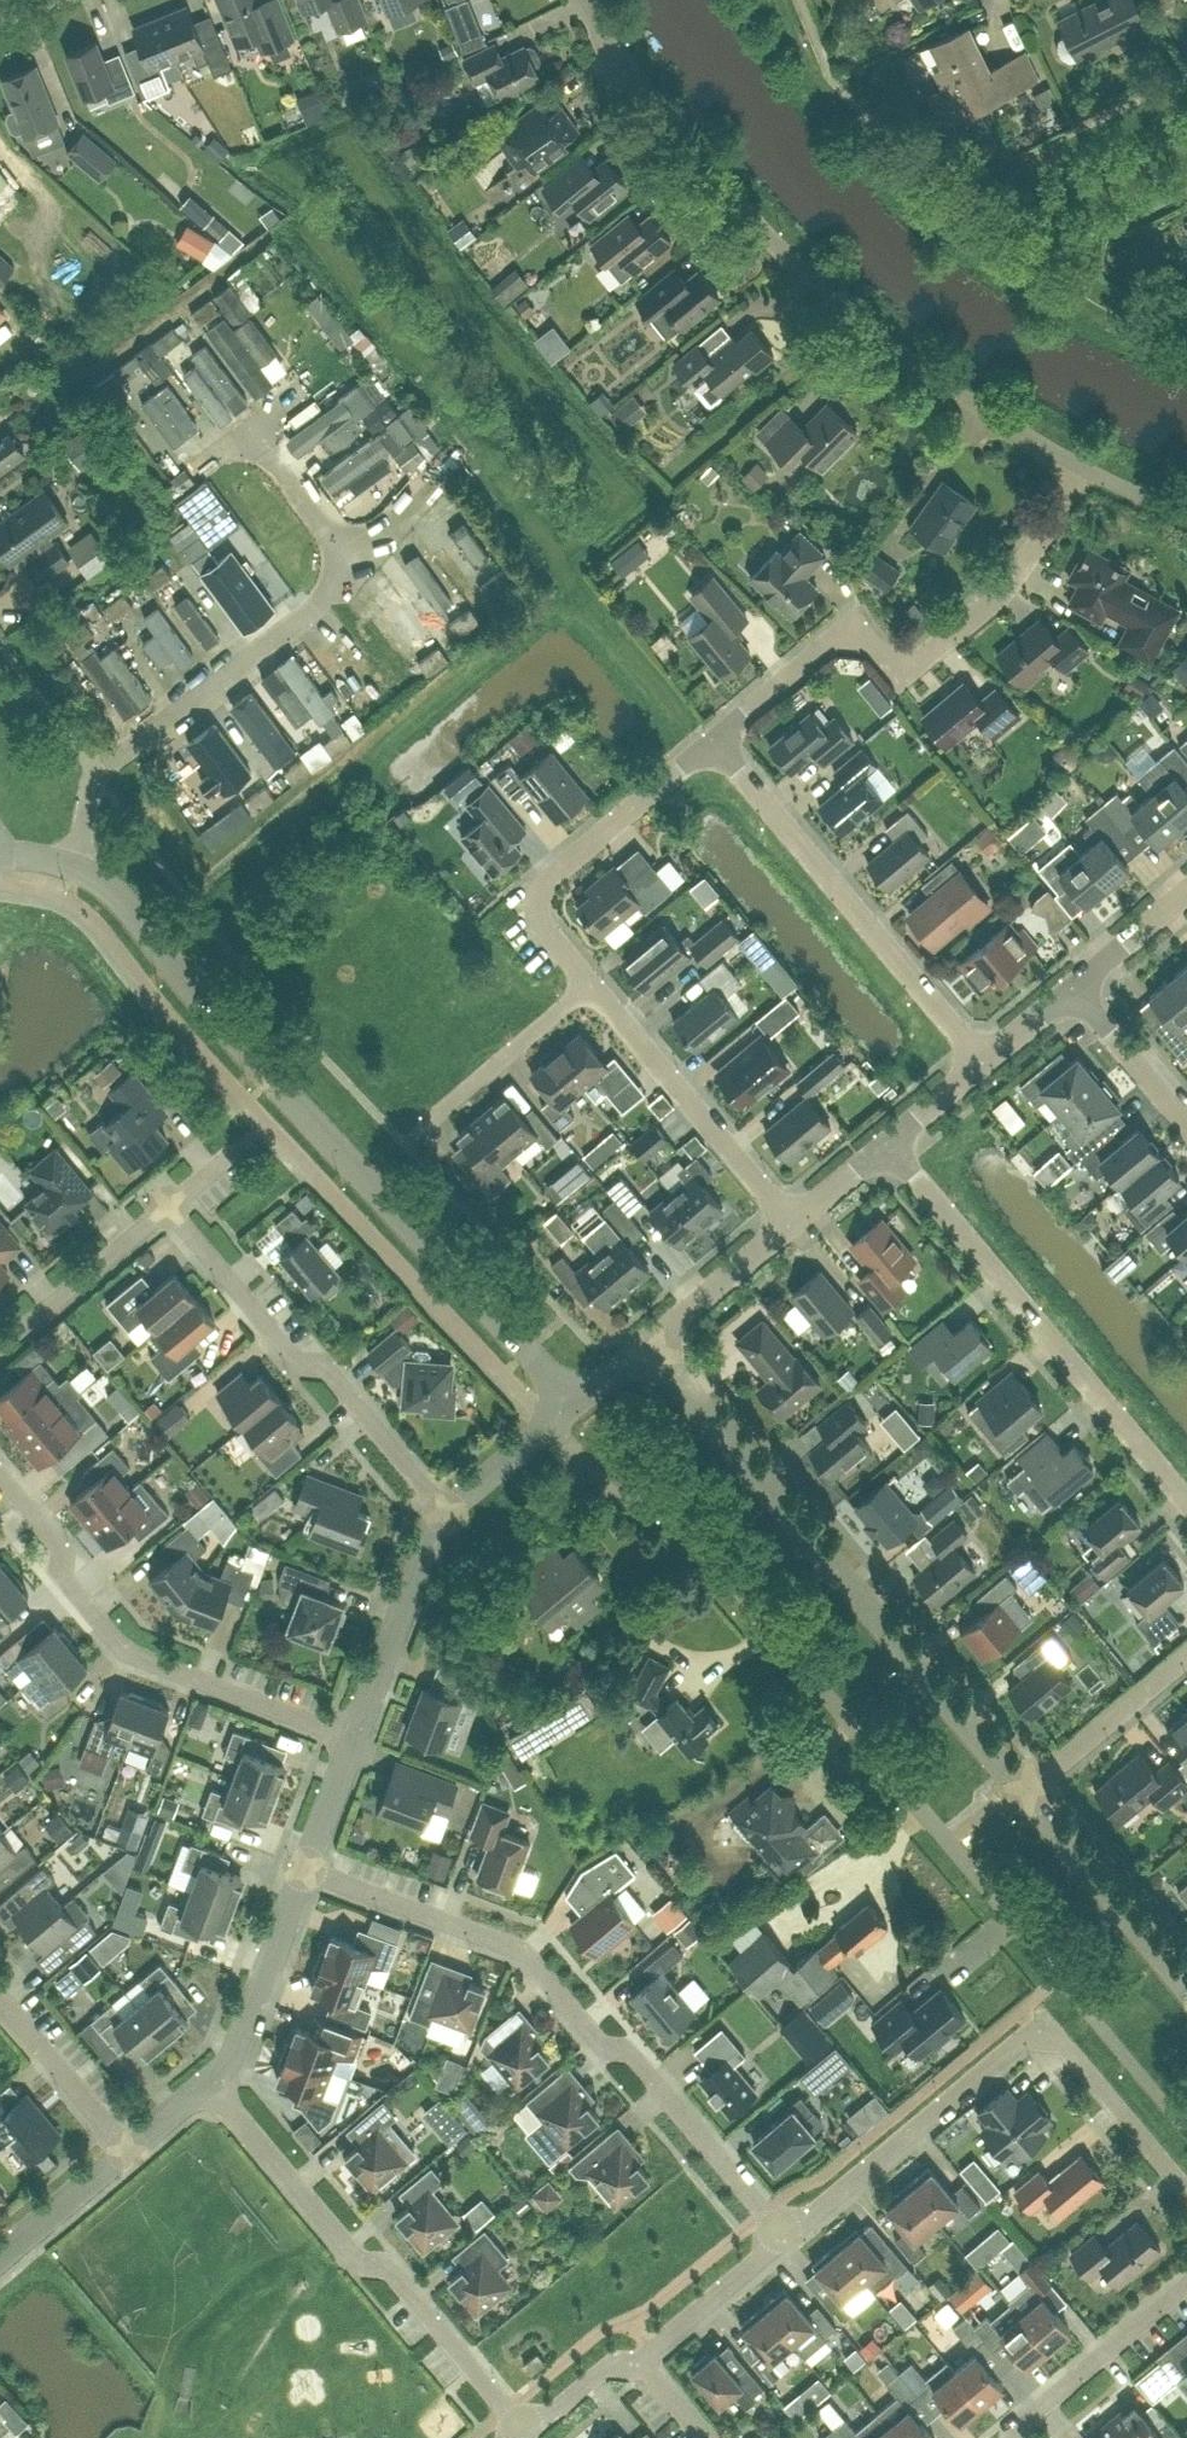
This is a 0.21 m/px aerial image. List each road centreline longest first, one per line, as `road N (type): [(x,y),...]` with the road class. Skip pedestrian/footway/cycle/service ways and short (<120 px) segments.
road 1 (residential): [(715,739),(834,636),(859,634),(896,666),(931,654),(1027,561),(1085,468),(921,368),(788,259),(652,100),(589,0)]
road 2 (residential): [(1062,1977),(693,1532),(673,1512),(617,1495),(596,1479),(550,1420)]
road 3 (unclassified): [(573,1399),(117,895),(78,868)]
road 4 (residential): [(785,2235),(633,2059),(600,2043),(525,1954),(303,1868)]
road 5 (unclassified): [(1023,1791),(646,1344)]
road 6 (residential): [(785,2235),(1043,2020),(1186,2190)]
road 7 (residential): [(526,2431),(384,2264),(359,2257),(211,2081)]
road 8 (residential): [(1186,1504),(887,1142)]
road 9 (residential): [(353,1734),(127,1649),(60,1571),(55,1539),(0,1472)]
road 10 (residential): [(78,868),(98,772),(316,604),(350,559)]
road 11 (residential): [(982,1062),(715,739)]
road 12 (residential): [(444,1509),(336,1377),(291,1353),(168,1205)]
road 13 (residential): [(590,984),(541,923),(538,893),(715,739)]
road 14 (residential): [(791,1219),(590,984)]
road 15 (unclassified): [(1186,1987),(1023,1791)]
road 16 (unclassified): [(353,1734),(444,1509)]
road 17 (residential): [(1015,2437),(1019,2420),(1186,2282)]
road 18 (unclassified): [(211,2081),(250,2016),(303,1868)]
road 19 (residential): [(424,1127),(590,984)]
road 20 (residential): [(0,1344),(168,1205)]
road 21 (residential): [(1023,1791),(1186,1655)]
road 22 (residential): [(126,2149),(0,1996)]
road 23 (residential): [(791,1219),(646,1344)]
road 24 (residential): [(640,2359),(785,2235)]
road 25 (residential): [(1186,1121),(1072,987)]
road 26 (residential): [(350,559),(249,423)]
road 27 (unclassified): [(0,2257),(126,2149)]
road 28 (residential): [(1186,890),(1072,987)]
road 29 (unclassified): [(303,1868),(353,1734)]
road 30 (unclassified): [(444,1509),(550,1420)]
road 31 (residential): [(526,2431),(605,2366),(640,2359)]
road 32 (residential): [(982,1062),(887,1142)]
road 33 (residential): [(887,1142),(791,1219)]

